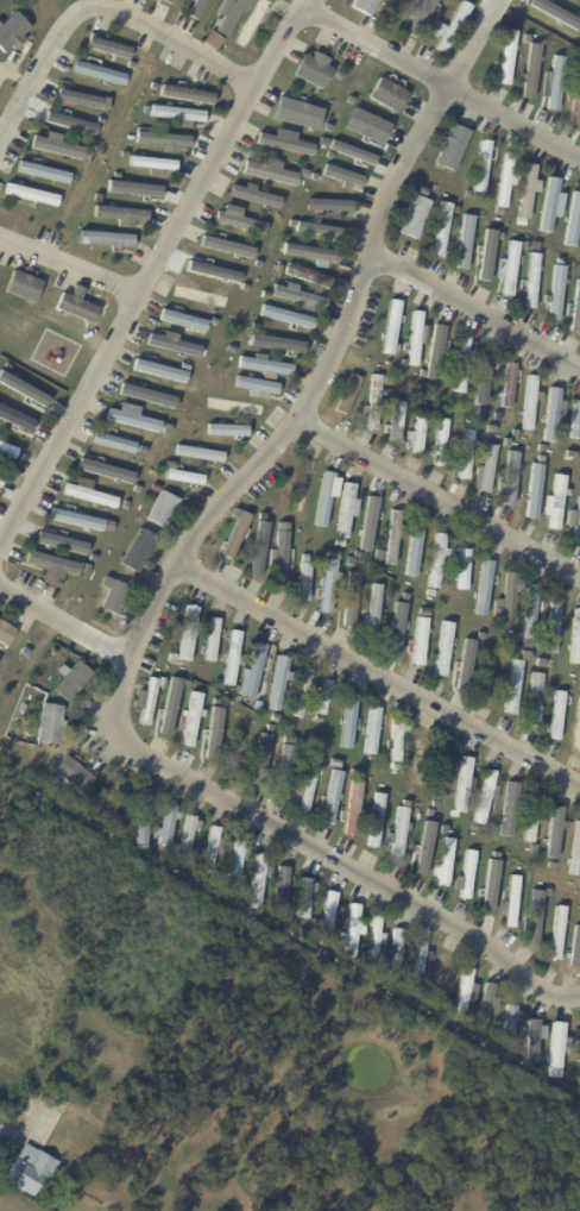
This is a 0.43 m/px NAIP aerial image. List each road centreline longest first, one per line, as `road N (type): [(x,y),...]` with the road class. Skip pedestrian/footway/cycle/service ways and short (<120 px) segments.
road 1 (residential): [(490,19),(385,215),(332,363),(300,414),(213,510),(147,619),(115,733),(208,796),(359,877)]
road 2 (residential): [(0,551),(306,0)]
road 3 (residential): [(579,784),(311,641),(183,560)]
road 4 (residential): [(0,145),(74,18),(103,23),(247,101)]
road 5 (residential): [(579,580),(300,414)]
road 6 (residential): [(579,157),(302,8)]
road 7 (residential): [(566,997),(359,877)]
road 8 (residential): [(579,367),(376,257)]
road 9 (residential): [(135,660),(0,585)]
road 10 (residential): [(133,310),(0,239)]

